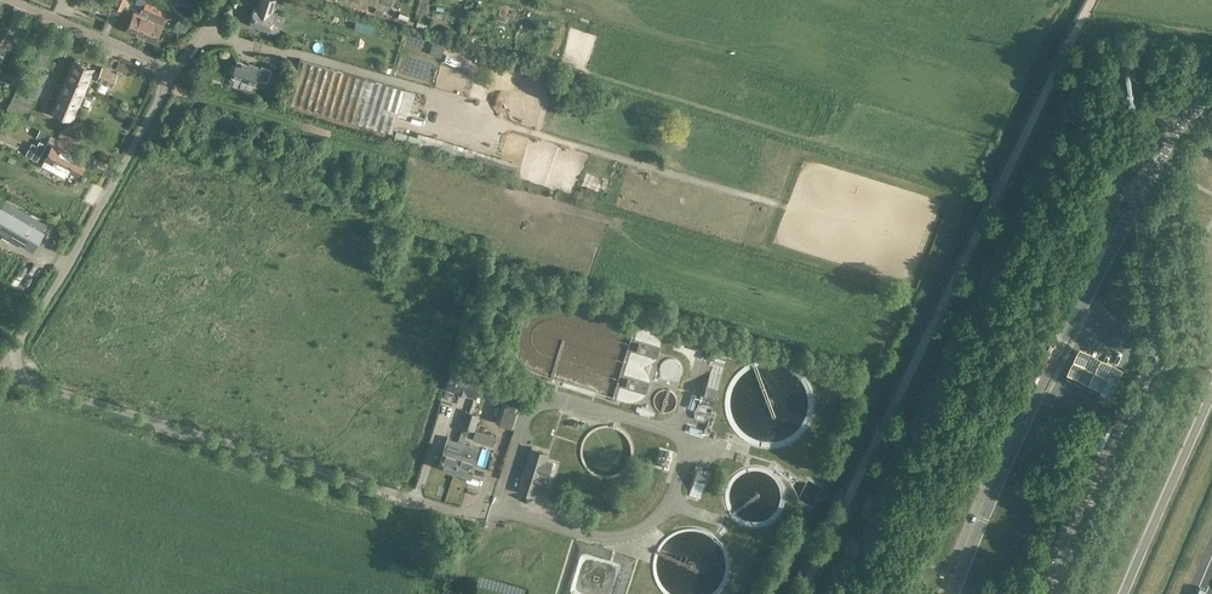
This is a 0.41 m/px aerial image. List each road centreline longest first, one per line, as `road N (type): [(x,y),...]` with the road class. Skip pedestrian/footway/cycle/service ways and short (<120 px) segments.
road 1 (track): [(906,242),(206,25)]
road 2 (track): [(800,593),(1090,0)]
road 3 (residential): [(17,355),(169,77),(153,60),(13,0)]

